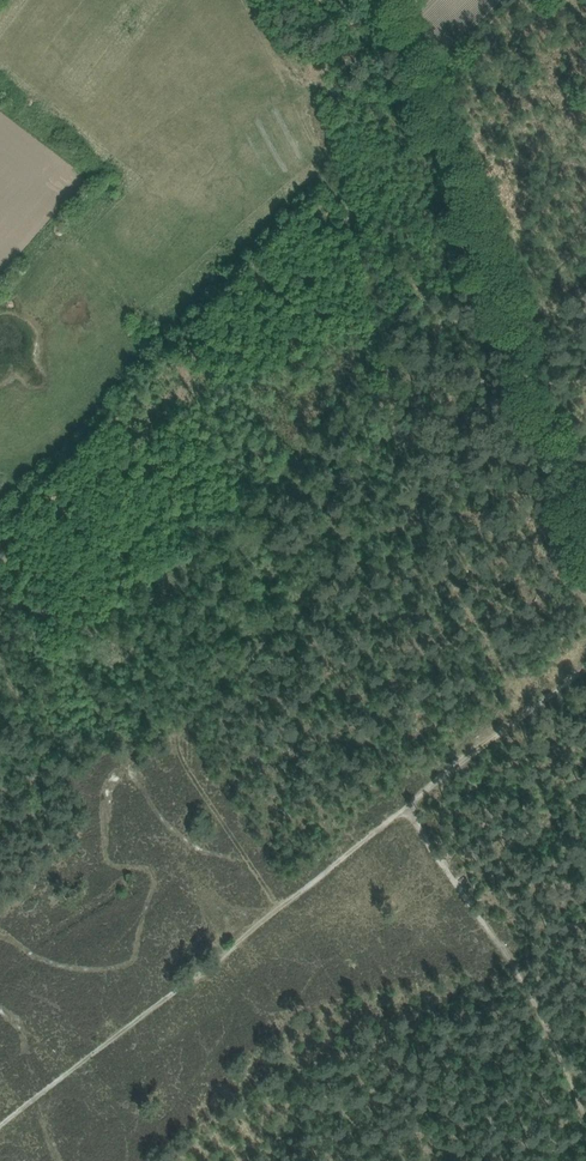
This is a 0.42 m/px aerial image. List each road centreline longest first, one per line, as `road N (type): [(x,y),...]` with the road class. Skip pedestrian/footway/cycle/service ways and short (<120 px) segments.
road 1 (track): [(0,1128),(405,808)]
road 2 (track): [(536,398),(391,0)]
road 3 (track): [(405,808),(585,665)]
road 4 (track): [(536,398),(585,535)]

